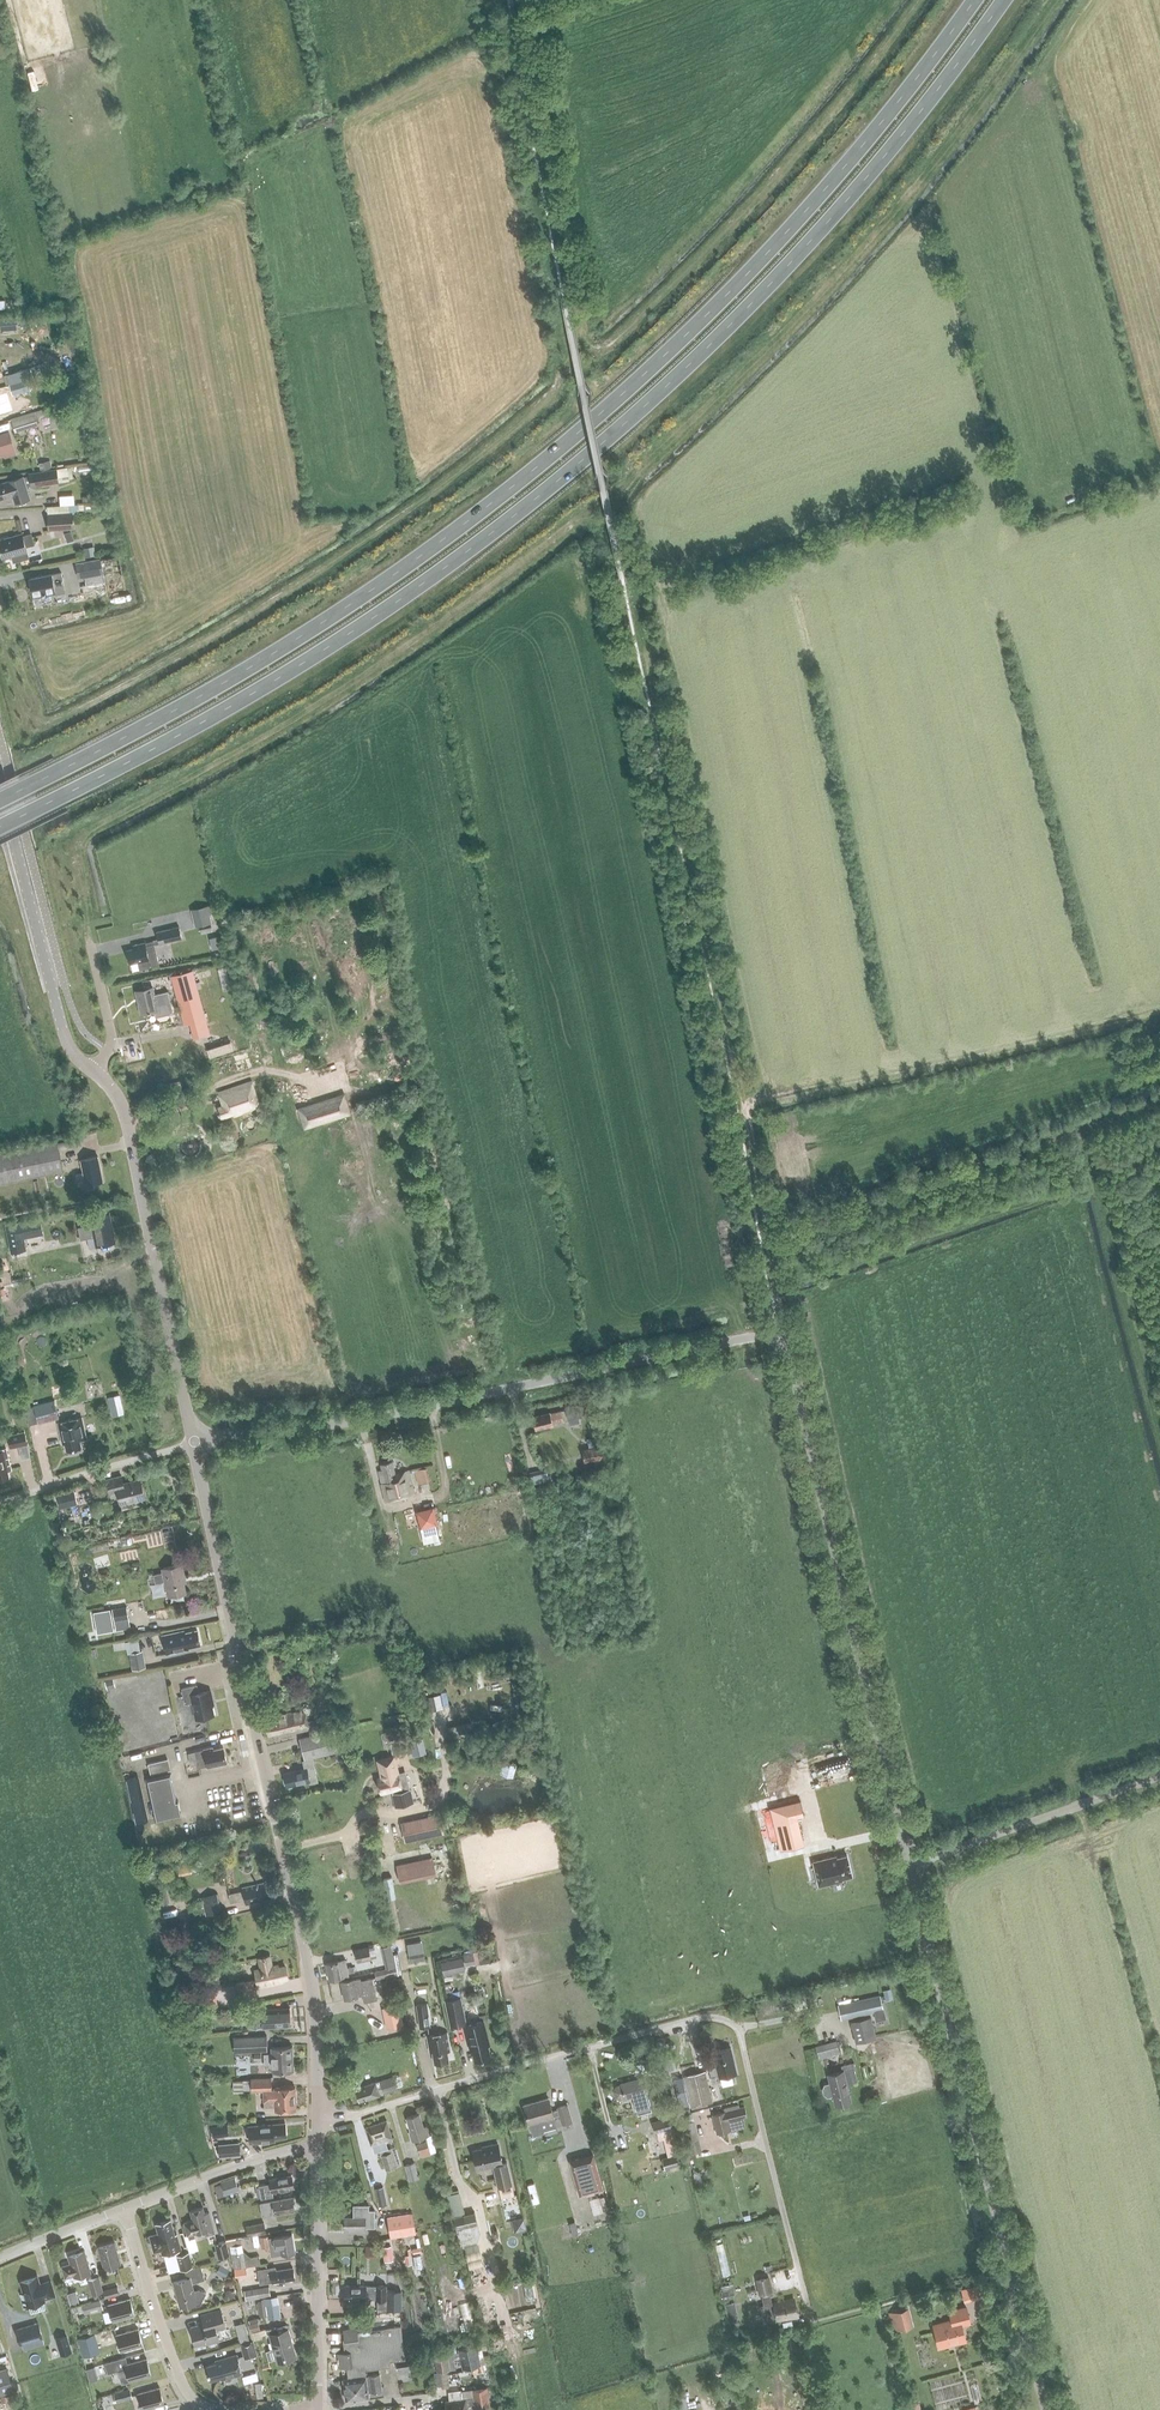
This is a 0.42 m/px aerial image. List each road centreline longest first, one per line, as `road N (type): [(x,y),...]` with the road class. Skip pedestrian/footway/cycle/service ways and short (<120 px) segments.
road 1 (trunk): [(0,827),(251,695),(366,623),(586,458),(804,248),(1005,0)]
road 2 (trunk): [(975,0),(783,235),(576,435),(354,603),(241,673),(0,800)]
road 3 (residential): [(803,2294),(739,2033),(719,2018),(317,2122)]
road 4 (tertiary): [(317,2122),(308,1957),(194,1442)]
road 5 (unclassified): [(194,1442),(392,1411),(786,1328)]
road 6 (unclassified): [(1046,2409),(910,1863)]
road 7 (unclassified): [(910,1863),(786,1328)]
road 8 (tertiary): [(194,1442),(125,1113),(97,1075)]
road 9 (residential): [(317,2409),(207,2409),(183,2387),(125,2206)]
road 10 (tertiary): [(97,1075),(69,1045),(0,793)]
road 11 (tertiary): [(317,2409),(317,2144)]
road 12 (unclassified): [(910,1863),(1159,1776)]
road 13 (unclassified): [(0,1504),(194,1442)]
road 14 (unclassified): [(125,2206),(317,2144)]
road 15 (unclassified): [(97,1075),(111,1034),(86,929)]
road 16 (unclassified): [(0,2257),(125,2206)]
road 17 (residential): [(317,2409),(444,2393)]

